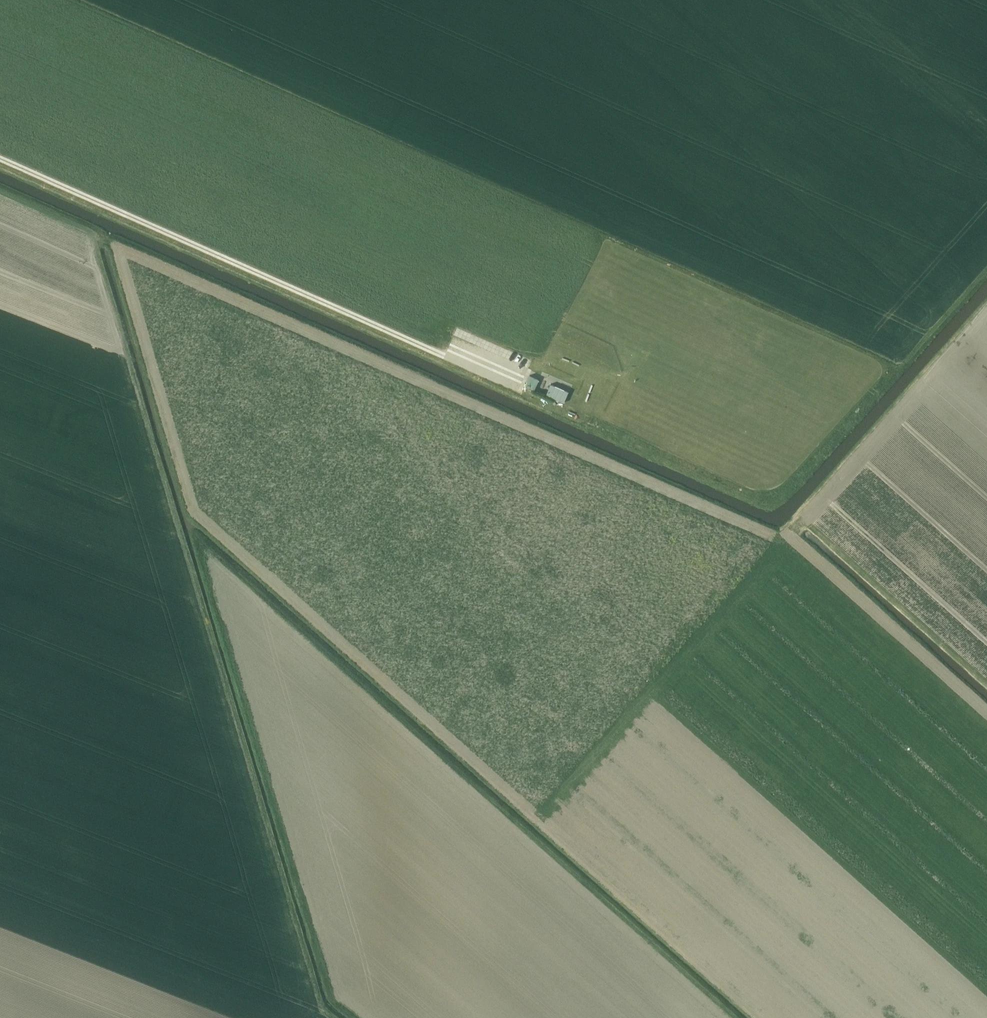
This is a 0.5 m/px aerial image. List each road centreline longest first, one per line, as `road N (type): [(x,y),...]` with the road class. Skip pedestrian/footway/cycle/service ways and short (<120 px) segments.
road 1 (track): [(0,158),(510,386)]

